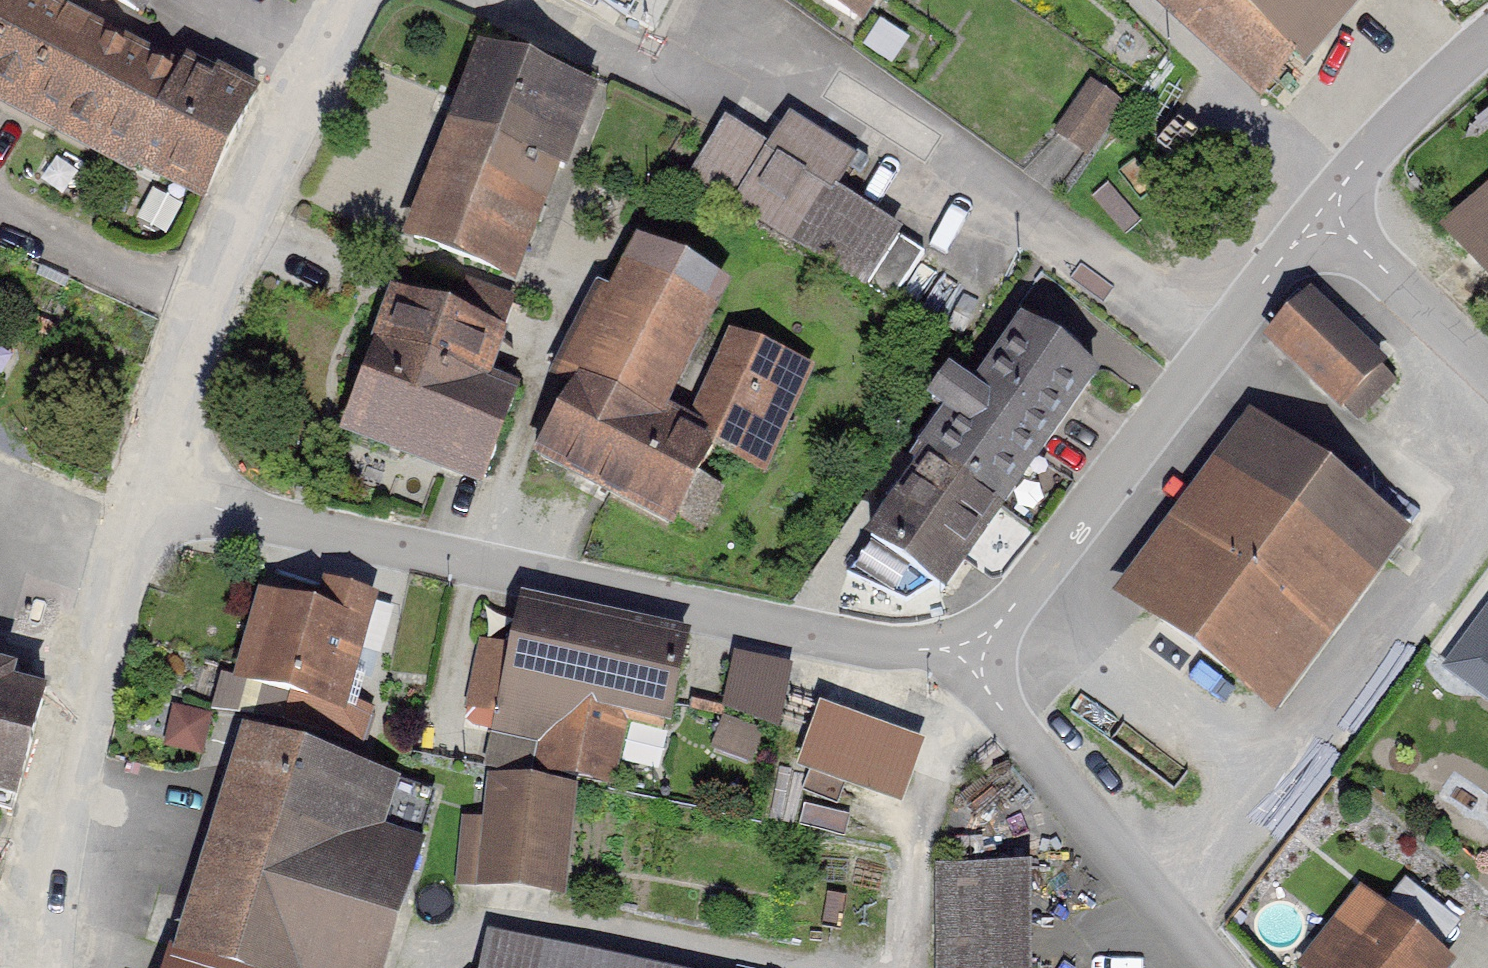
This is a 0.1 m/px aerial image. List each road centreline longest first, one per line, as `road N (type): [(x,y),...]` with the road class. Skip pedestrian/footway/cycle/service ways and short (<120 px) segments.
road 1 (residential): [(965,658),(913,657),(145,491)]
road 2 (residential): [(1327,220),(1278,262),(965,658)]
road 3 (residential): [(351,0),(220,270),(145,491)]
road 4 (residential): [(145,491),(56,779),(39,967)]
road 5 (residential): [(1223,967),(965,658)]
road 6 (residential): [(1487,41),(1351,173),(1327,220)]
road 7 (residential): [(1487,366),(1327,220)]

